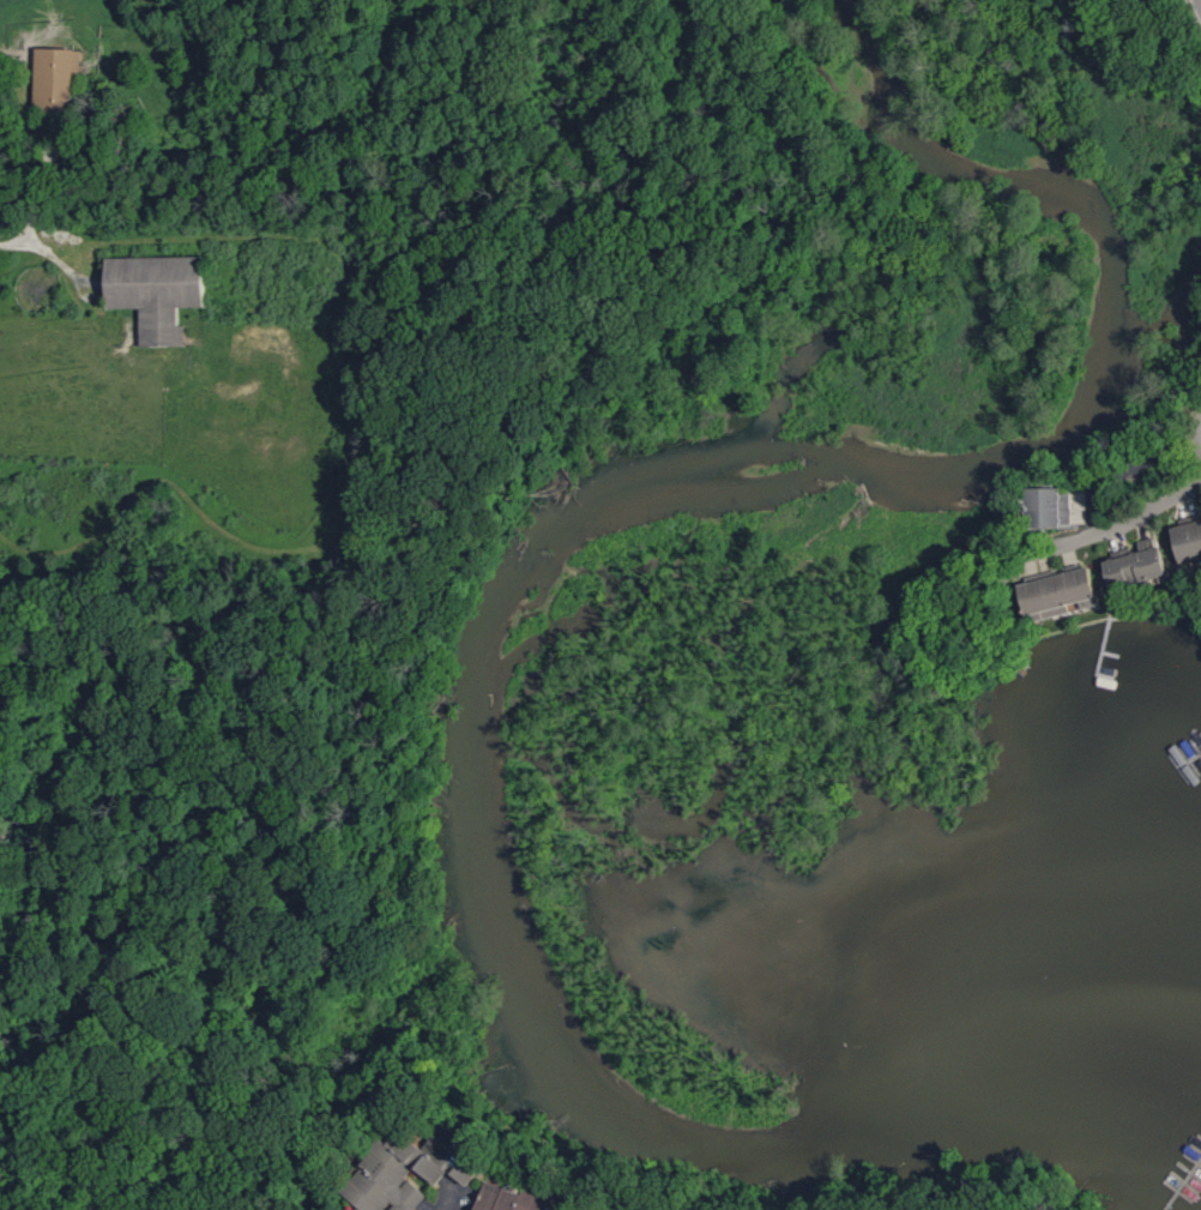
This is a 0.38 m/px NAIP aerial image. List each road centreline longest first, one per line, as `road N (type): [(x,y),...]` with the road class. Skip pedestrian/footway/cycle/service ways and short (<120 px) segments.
road 1 (residential): [(1200,469),(1194,484),(1139,520),(1026,554)]

